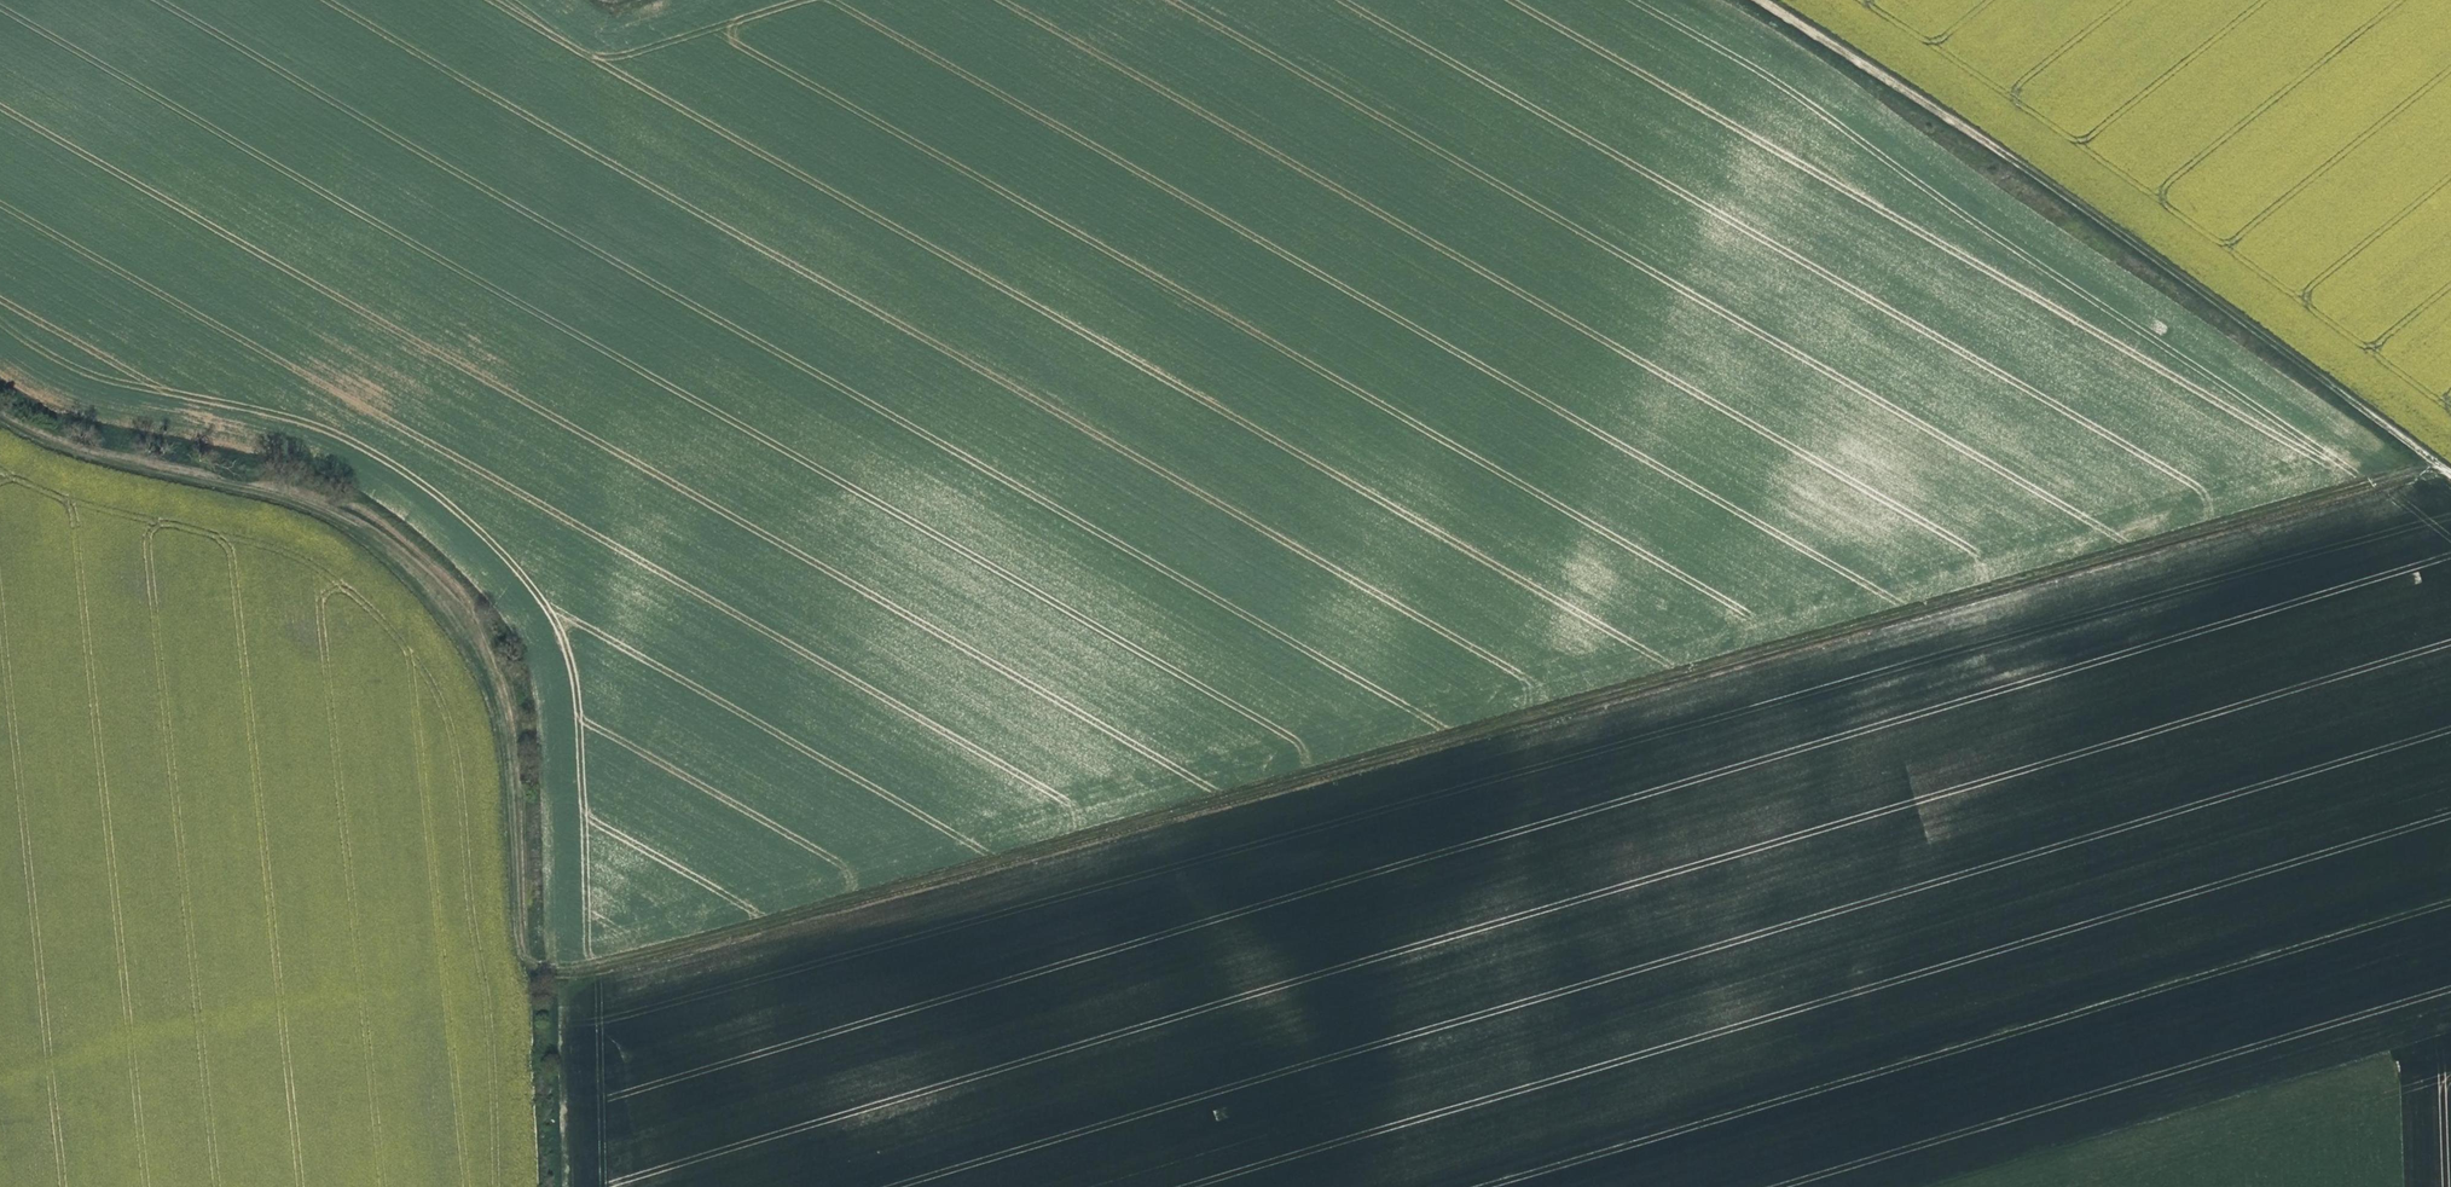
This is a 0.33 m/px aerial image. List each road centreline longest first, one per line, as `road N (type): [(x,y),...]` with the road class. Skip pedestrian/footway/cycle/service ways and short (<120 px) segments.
road 1 (track): [(522,945),(529,958),(571,971),(669,950),(2437,465)]
road 2 (track): [(0,414),(79,452),(257,490),(342,518),(428,589),(480,654),(494,694),(516,803),(522,945)]
road 3 (track): [(2450,475),(2152,253),(1756,0)]

